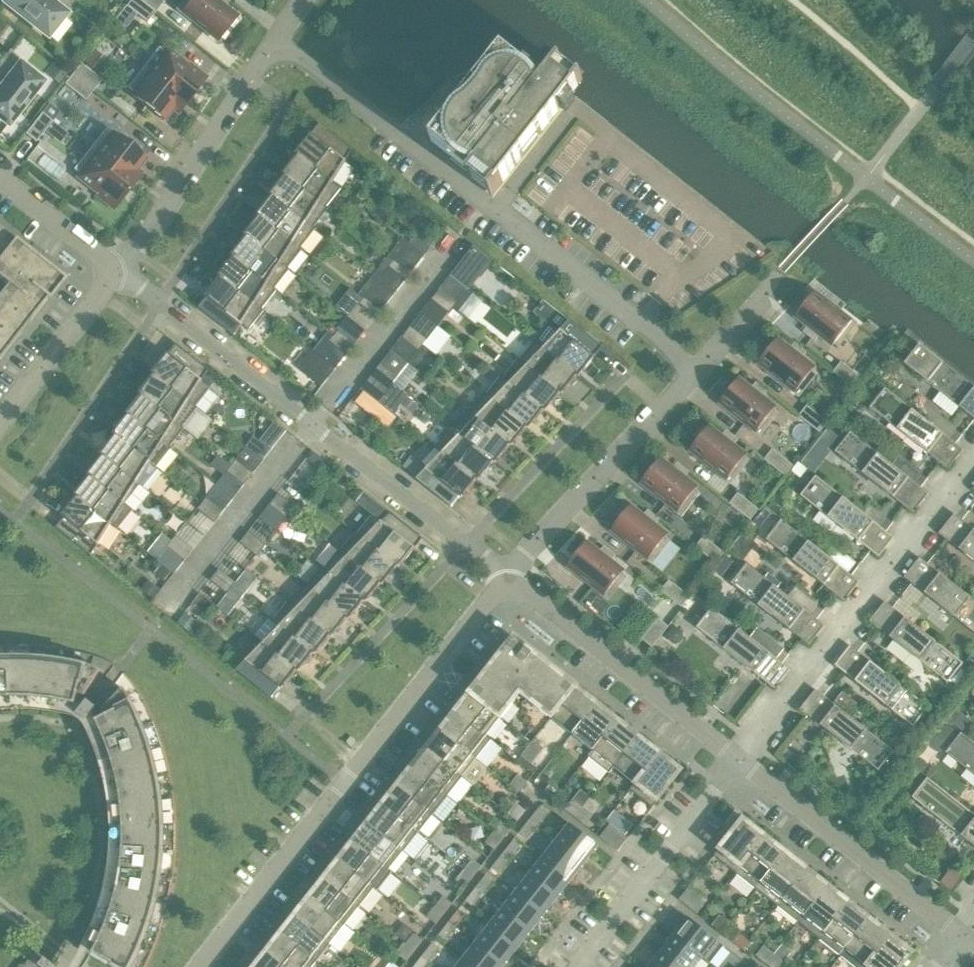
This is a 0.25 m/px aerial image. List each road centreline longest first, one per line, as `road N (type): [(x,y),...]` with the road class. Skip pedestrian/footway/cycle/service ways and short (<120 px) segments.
road 1 (residential): [(278,43),(700,372)]
road 2 (residential): [(506,577),(115,274)]
road 3 (residential): [(204,966),(506,577)]
road 4 (residential): [(739,758),(973,463)]
road 5 (residential): [(739,758),(506,577)]
road 6 (residential): [(961,938),(739,758)]
road 7 (residential): [(115,274),(278,43)]
road 8 (residential): [(506,577),(700,372)]
road 9 (residential): [(575,966),(739,758)]
road 10 (residential): [(0,421),(115,274)]
road 11 (residential): [(115,274),(0,183)]
road 12 (residential): [(700,372),(782,271)]

